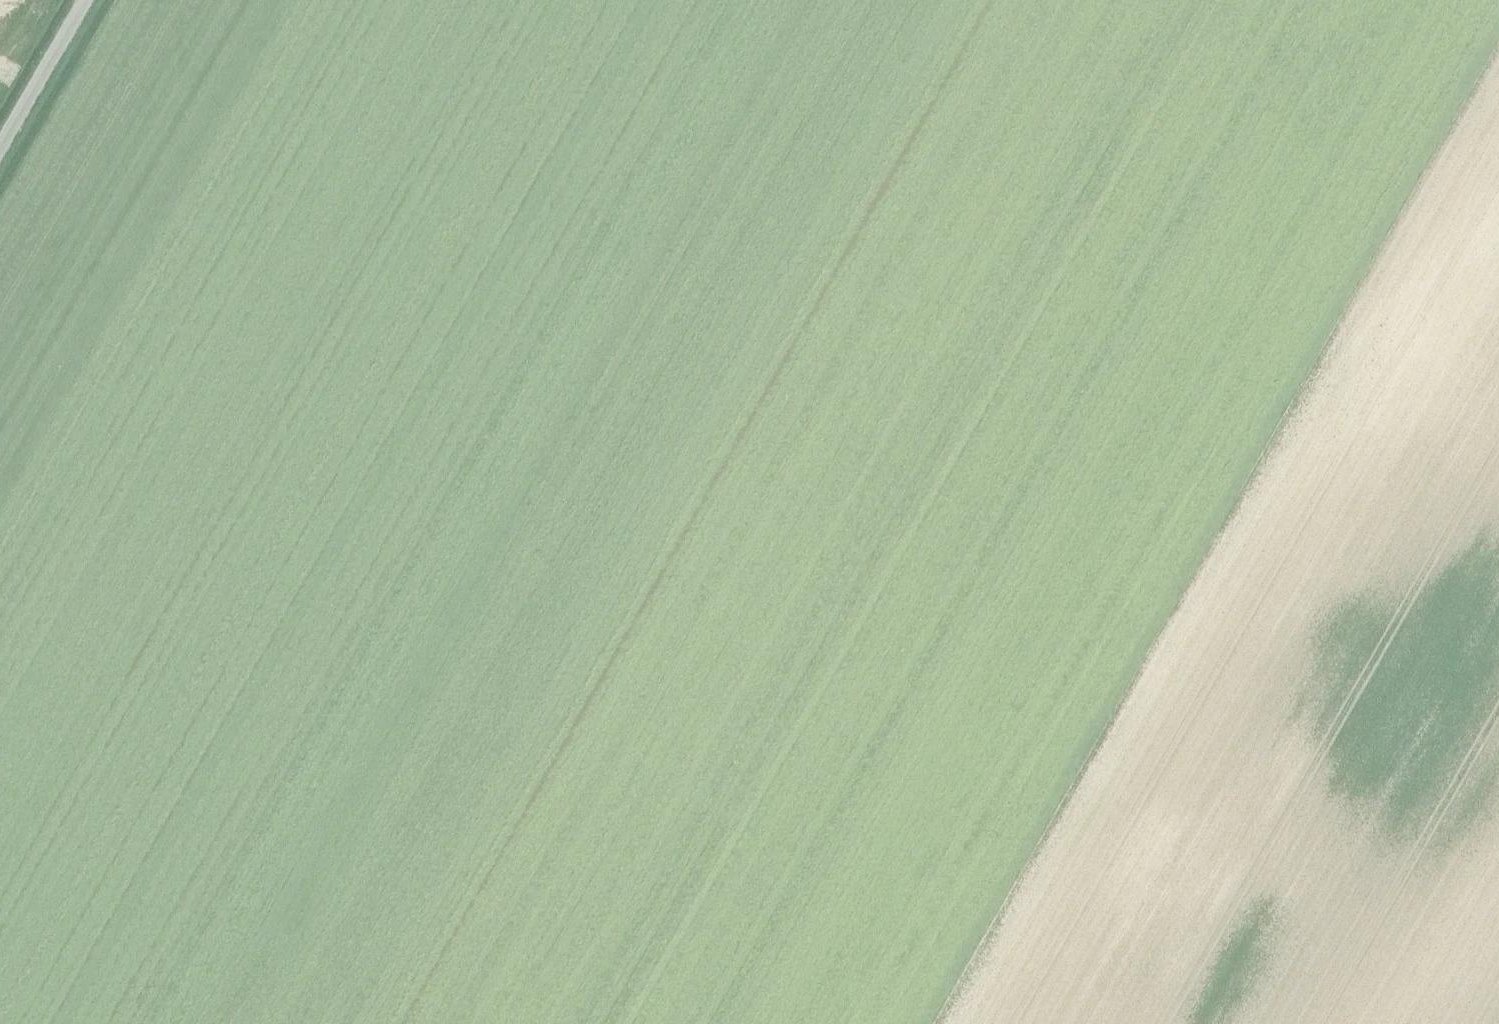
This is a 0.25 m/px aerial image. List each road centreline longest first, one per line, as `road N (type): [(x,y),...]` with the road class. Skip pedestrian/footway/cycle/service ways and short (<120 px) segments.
road 1 (unclassified): [(0,156),(86,0)]

